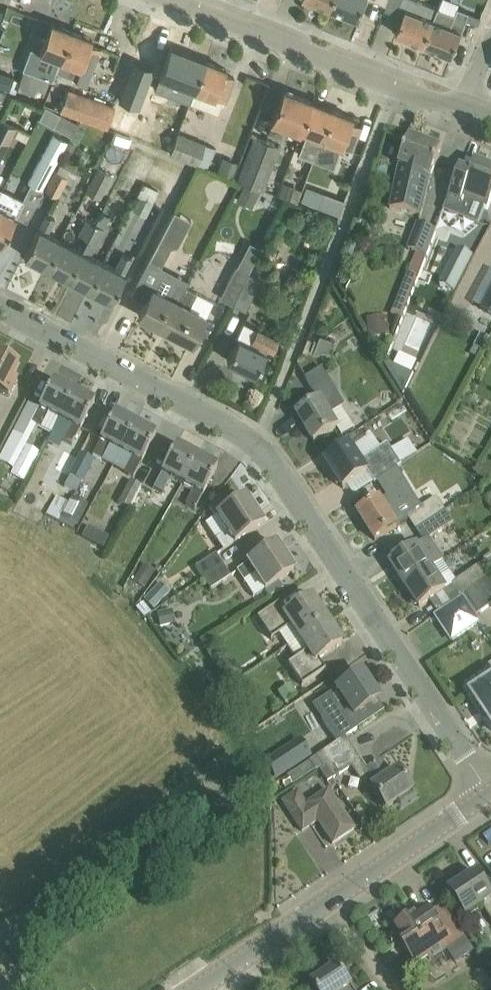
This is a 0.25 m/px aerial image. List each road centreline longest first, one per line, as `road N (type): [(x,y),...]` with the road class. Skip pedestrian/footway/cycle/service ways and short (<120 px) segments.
road 1 (residential): [(490,787),(259,441),(0,304)]
road 2 (tertiary): [(462,108),(179,0)]
road 3 (secondary): [(323,903),(490,794)]
road 4 (secondary): [(195,989),(323,903)]

